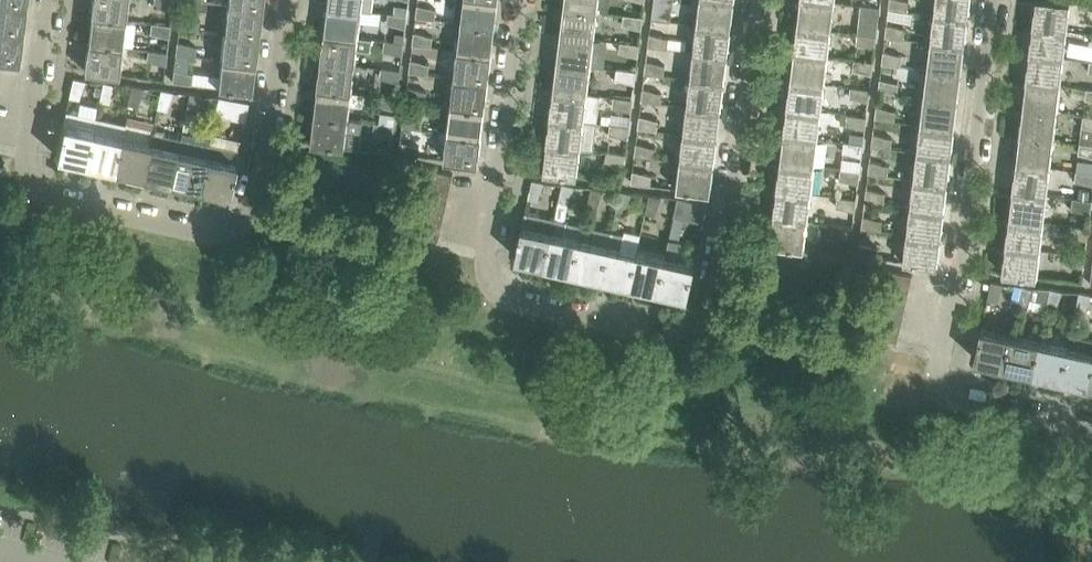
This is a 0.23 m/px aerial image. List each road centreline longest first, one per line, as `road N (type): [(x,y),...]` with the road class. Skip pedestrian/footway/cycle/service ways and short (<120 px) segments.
road 1 (unclassified): [(44,0),(28,172),(45,196),(215,233),(228,229),(244,205),(284,0)]
road 2 (residential): [(995,0),(942,385),(949,396),(1091,425)]
road 3 (unclassified): [(518,0),(486,252),(490,280),(509,294),(672,330),(698,316),(711,289)]
road 4 (residential): [(711,289),(755,0)]

